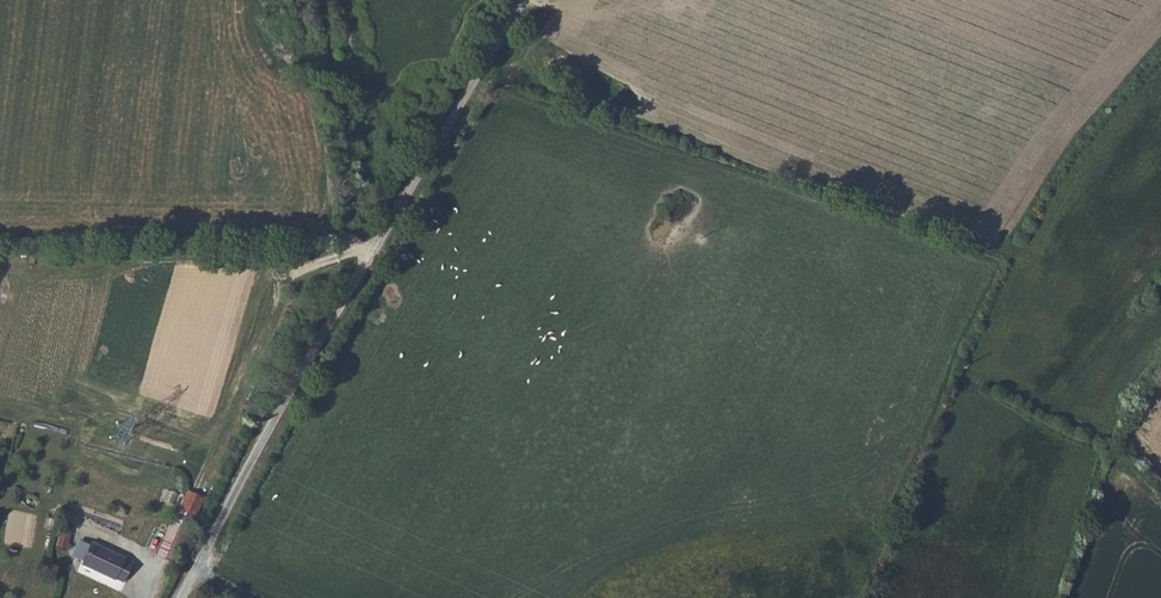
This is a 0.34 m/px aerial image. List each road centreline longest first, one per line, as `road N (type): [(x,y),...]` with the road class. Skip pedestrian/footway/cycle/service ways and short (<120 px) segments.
road 1 (unclassified): [(180,597),(355,272),(519,0)]
road 2 (track): [(361,263),(315,0)]

